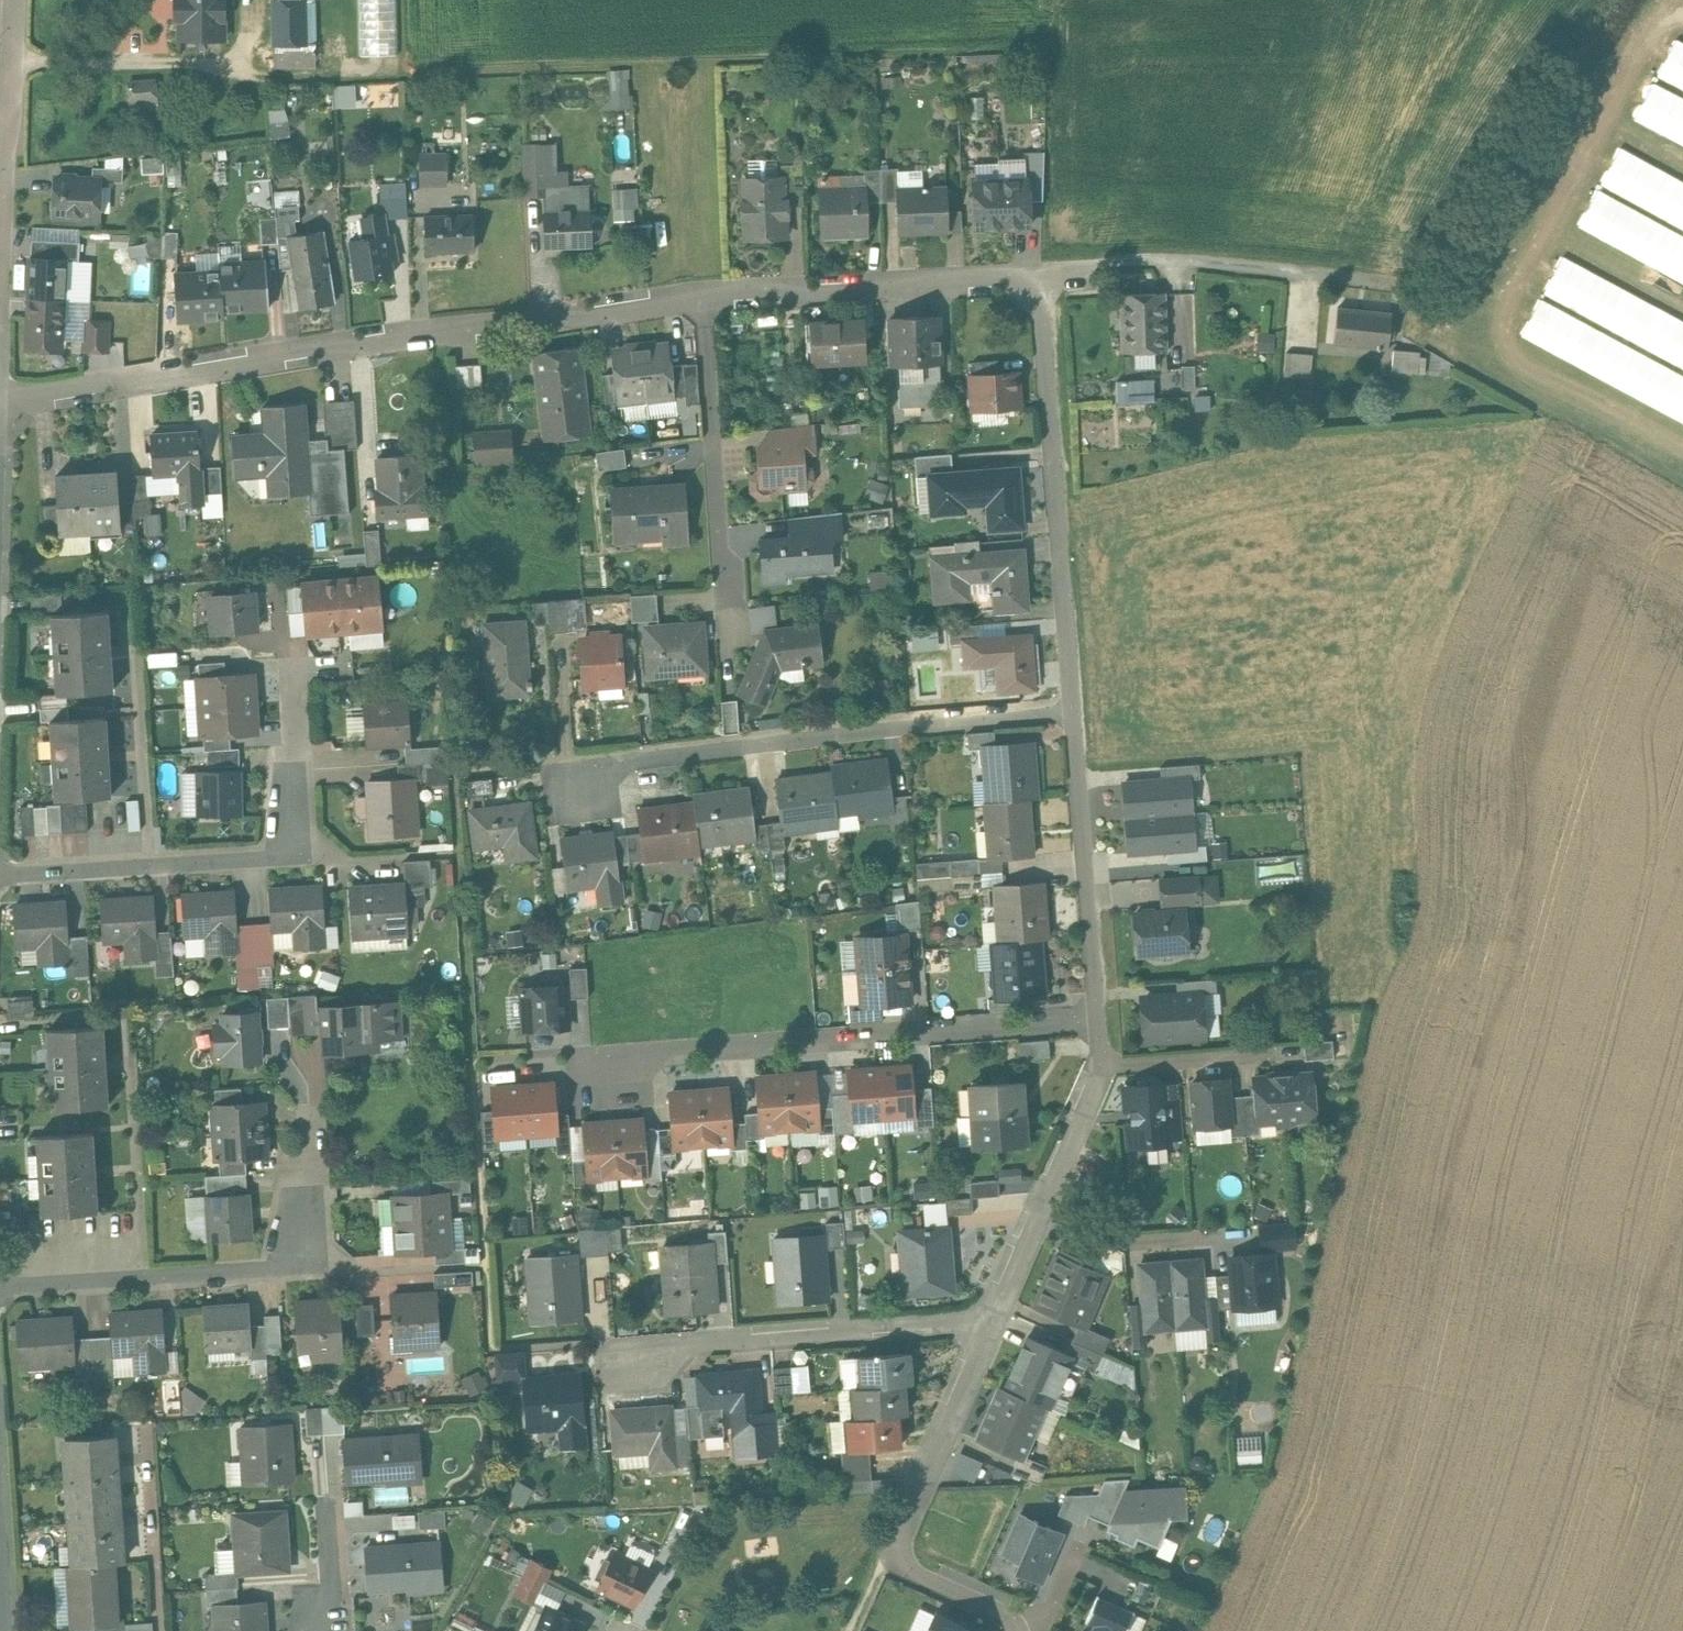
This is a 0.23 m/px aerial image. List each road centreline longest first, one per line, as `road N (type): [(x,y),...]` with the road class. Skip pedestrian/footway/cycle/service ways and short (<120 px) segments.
road 1 (residential): [(0,401),(702,293)]
road 2 (residential): [(1078,714),(909,723),(624,763),(591,790)]
road 3 (residential): [(1100,1021),(672,1050),(612,1072)]
road 4 (residential): [(1078,714),(1046,275)]
road 5 (residential): [(0,873),(294,854),(296,771)]
road 6 (residential): [(0,1289),(286,1271),(322,1190)]
road 7 (residential): [(991,1320),(688,1341),(645,1366)]
road 8 (residential): [(702,293),(1046,275)]
road 9 (residential): [(702,293),(725,607)]
road 10 (residential): [(0,319),(10,5)]
road 11 (residential): [(1100,1021),(1078,714)]
road 12 (residential): [(886,1557),(991,1320)]
road 13 (residential): [(1043,1203),(1124,1243),(1233,1235)]
road 14 (residential): [(1104,1067),(1272,1055)]
road 15 (residential): [(886,1557),(1039,1623)]
road 16 (residential): [(1043,1203),(1104,1067)]
road 17 (residential): [(991,1320),(1043,1203)]

